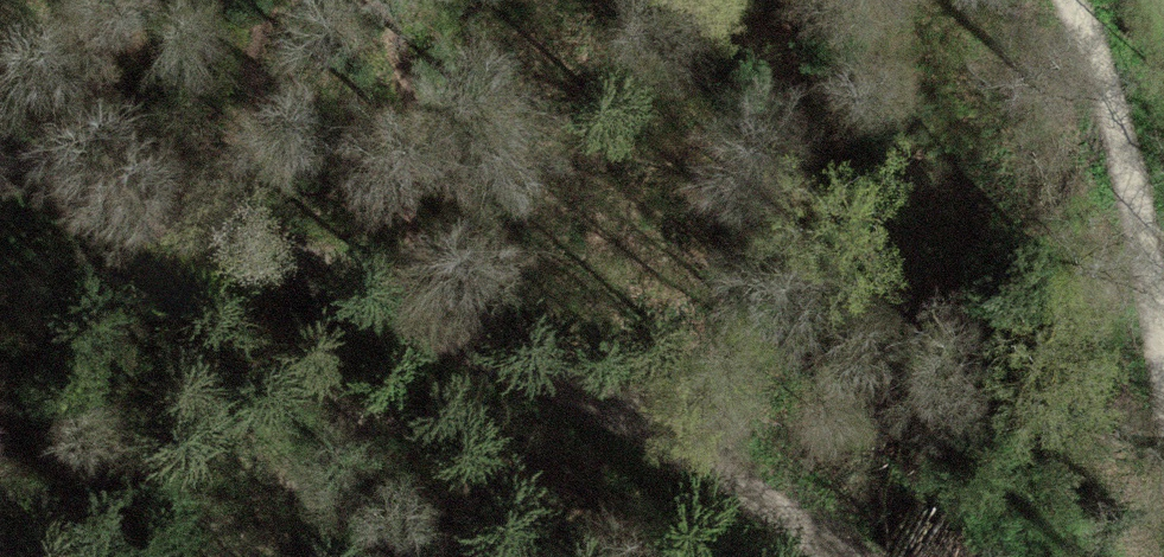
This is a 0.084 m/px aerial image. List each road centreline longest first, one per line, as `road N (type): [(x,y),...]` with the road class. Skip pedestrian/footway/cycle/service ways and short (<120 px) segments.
road 1 (track): [(233,239),(462,343),(820,556)]
road 2 (track): [(1071,0),(1125,101),(1163,333)]
road 3 (track): [(233,239),(137,201),(0,170)]

